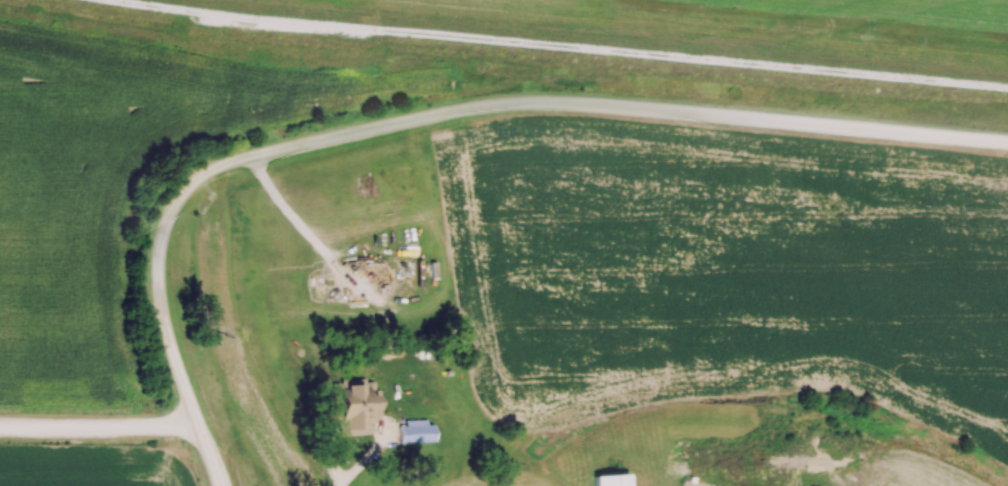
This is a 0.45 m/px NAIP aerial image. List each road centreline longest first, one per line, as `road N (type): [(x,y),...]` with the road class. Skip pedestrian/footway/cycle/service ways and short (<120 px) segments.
road 1 (residential): [(200,425),(163,308),(160,248),(183,193),(215,167),(467,109),(536,102),(1007,142)]
road 2 (track): [(198,0),(1007,76)]
road 3 (residential): [(200,425),(0,428)]

